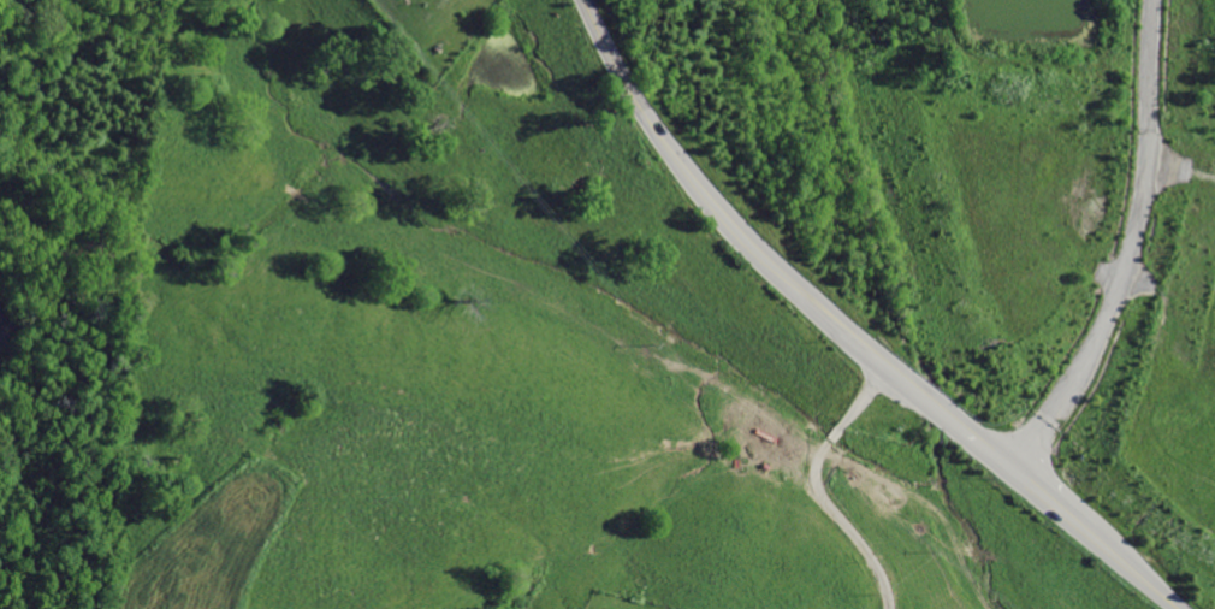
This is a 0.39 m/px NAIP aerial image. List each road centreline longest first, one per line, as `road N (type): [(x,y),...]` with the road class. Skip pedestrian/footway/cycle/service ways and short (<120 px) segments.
road 1 (residential): [(1012,469),(1065,400),(1119,289),(1148,162),(1154,0)]
road 2 (secondary): [(579,0),(657,142),(794,292),(849,337)]
road 3 (secondary): [(1087,531),(1185,608)]

